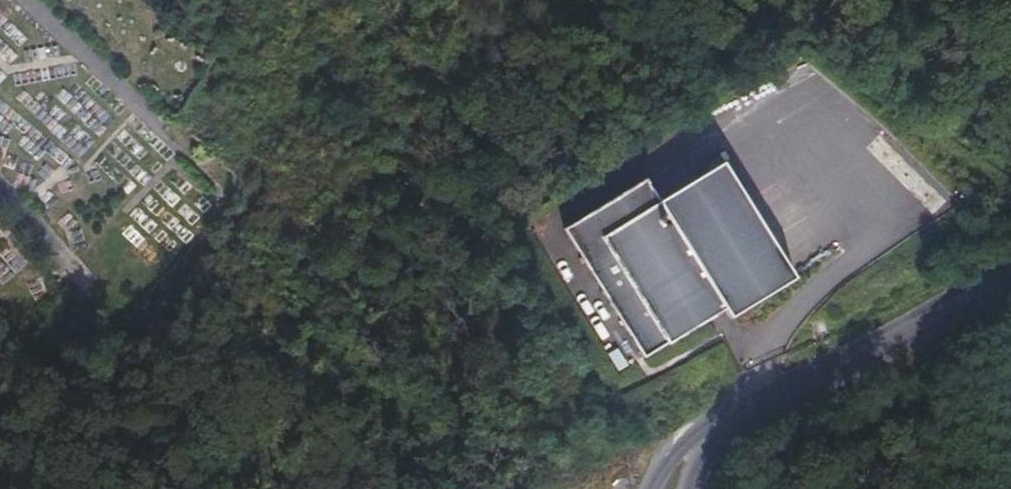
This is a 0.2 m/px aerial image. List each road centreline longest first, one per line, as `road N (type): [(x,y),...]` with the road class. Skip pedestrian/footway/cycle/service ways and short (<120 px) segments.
road 1 (tertiary): [(698,441),(717,425),(938,315),(1010,264)]

